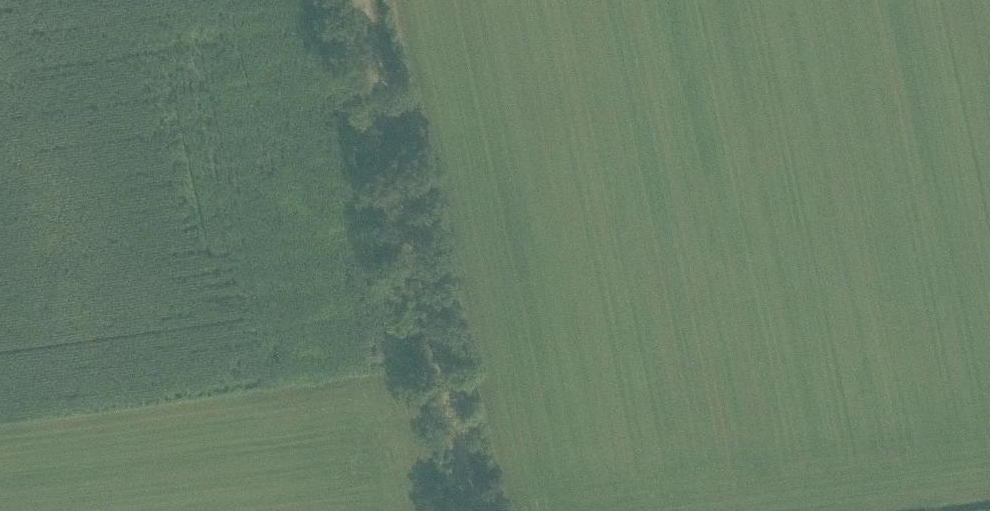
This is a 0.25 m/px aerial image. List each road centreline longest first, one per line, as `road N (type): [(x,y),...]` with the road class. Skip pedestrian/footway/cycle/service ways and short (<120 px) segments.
road 1 (track): [(365,0),(479,510)]

